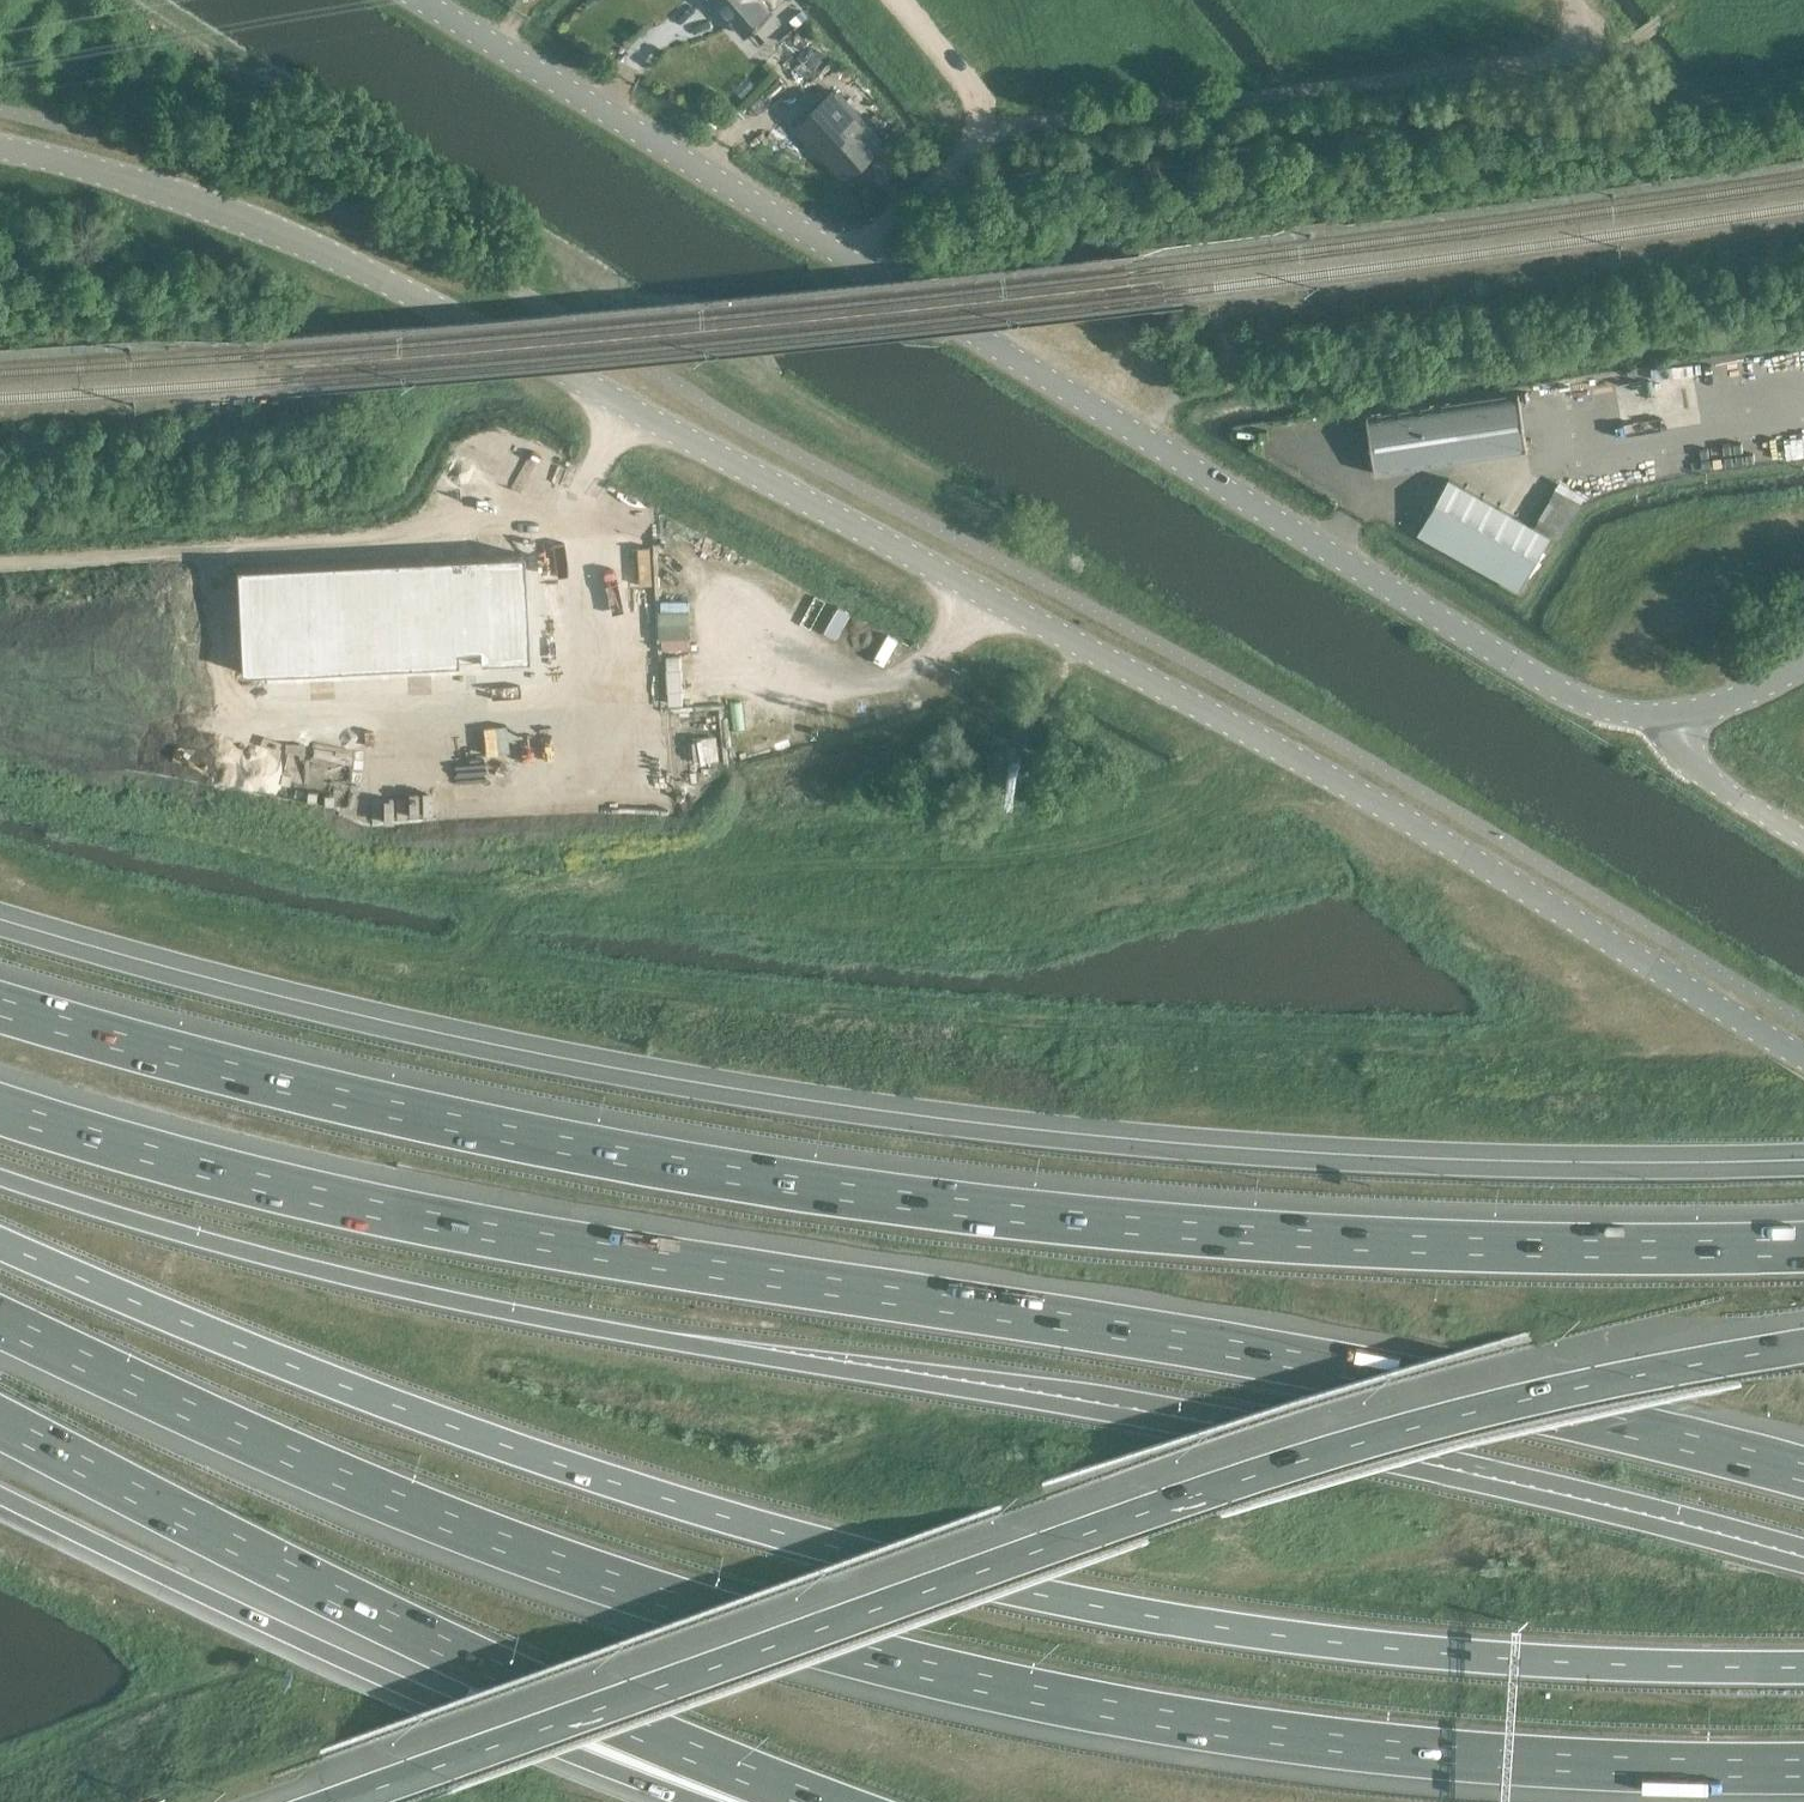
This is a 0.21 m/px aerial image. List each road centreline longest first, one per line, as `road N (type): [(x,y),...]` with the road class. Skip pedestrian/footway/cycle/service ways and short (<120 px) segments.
road 1 (secondary): [(1803,1059),(1296,760),(414,297),(240,218),(0,150)]
road 2 (motorway): [(0,1320),(428,1512),(627,1584),(886,1660),(1159,1718),(1336,1745),(1615,1766),(1803,1766)]
road 3 (motorway): [(0,1243),(555,1465),(765,1532),(1097,1613),(1273,1643),(1462,1661),(1803,1673)]
road 4 (motorway): [(0,1175),(366,1282),(624,1334),(962,1375),(1185,1416),(1803,1553)]
road 5 (motorway): [(1803,1475),(1352,1372),(490,1235),(200,1170),(0,1110)]
road 6 (motorway): [(1803,1250),(1362,1243),(1068,1220),(703,1175),(322,1096),(0,1006)]
road 7 (tertiary): [(1677,718),(1622,713),(1564,695),(417,0)]
road 8 (motorway): [(1803,1341),(1521,1395),(1214,1483),(518,1735)]
road 9 (motorway): [(0,1420),(454,1649),(815,1801)]
road 10 (track): [(932,183),(1803,80)]
road 11 (motorway): [(0,1496),(393,1685),(518,1735)]
road 12 (motorway): [(518,1735),(751,1801)]
road 13 (motorway): [(518,1735),(335,1801)]
road 14 (tertiary): [(1677,718),(1679,748),(1710,779),(1803,837)]
road 15 (tertiary): [(1677,718),(1803,664)]

